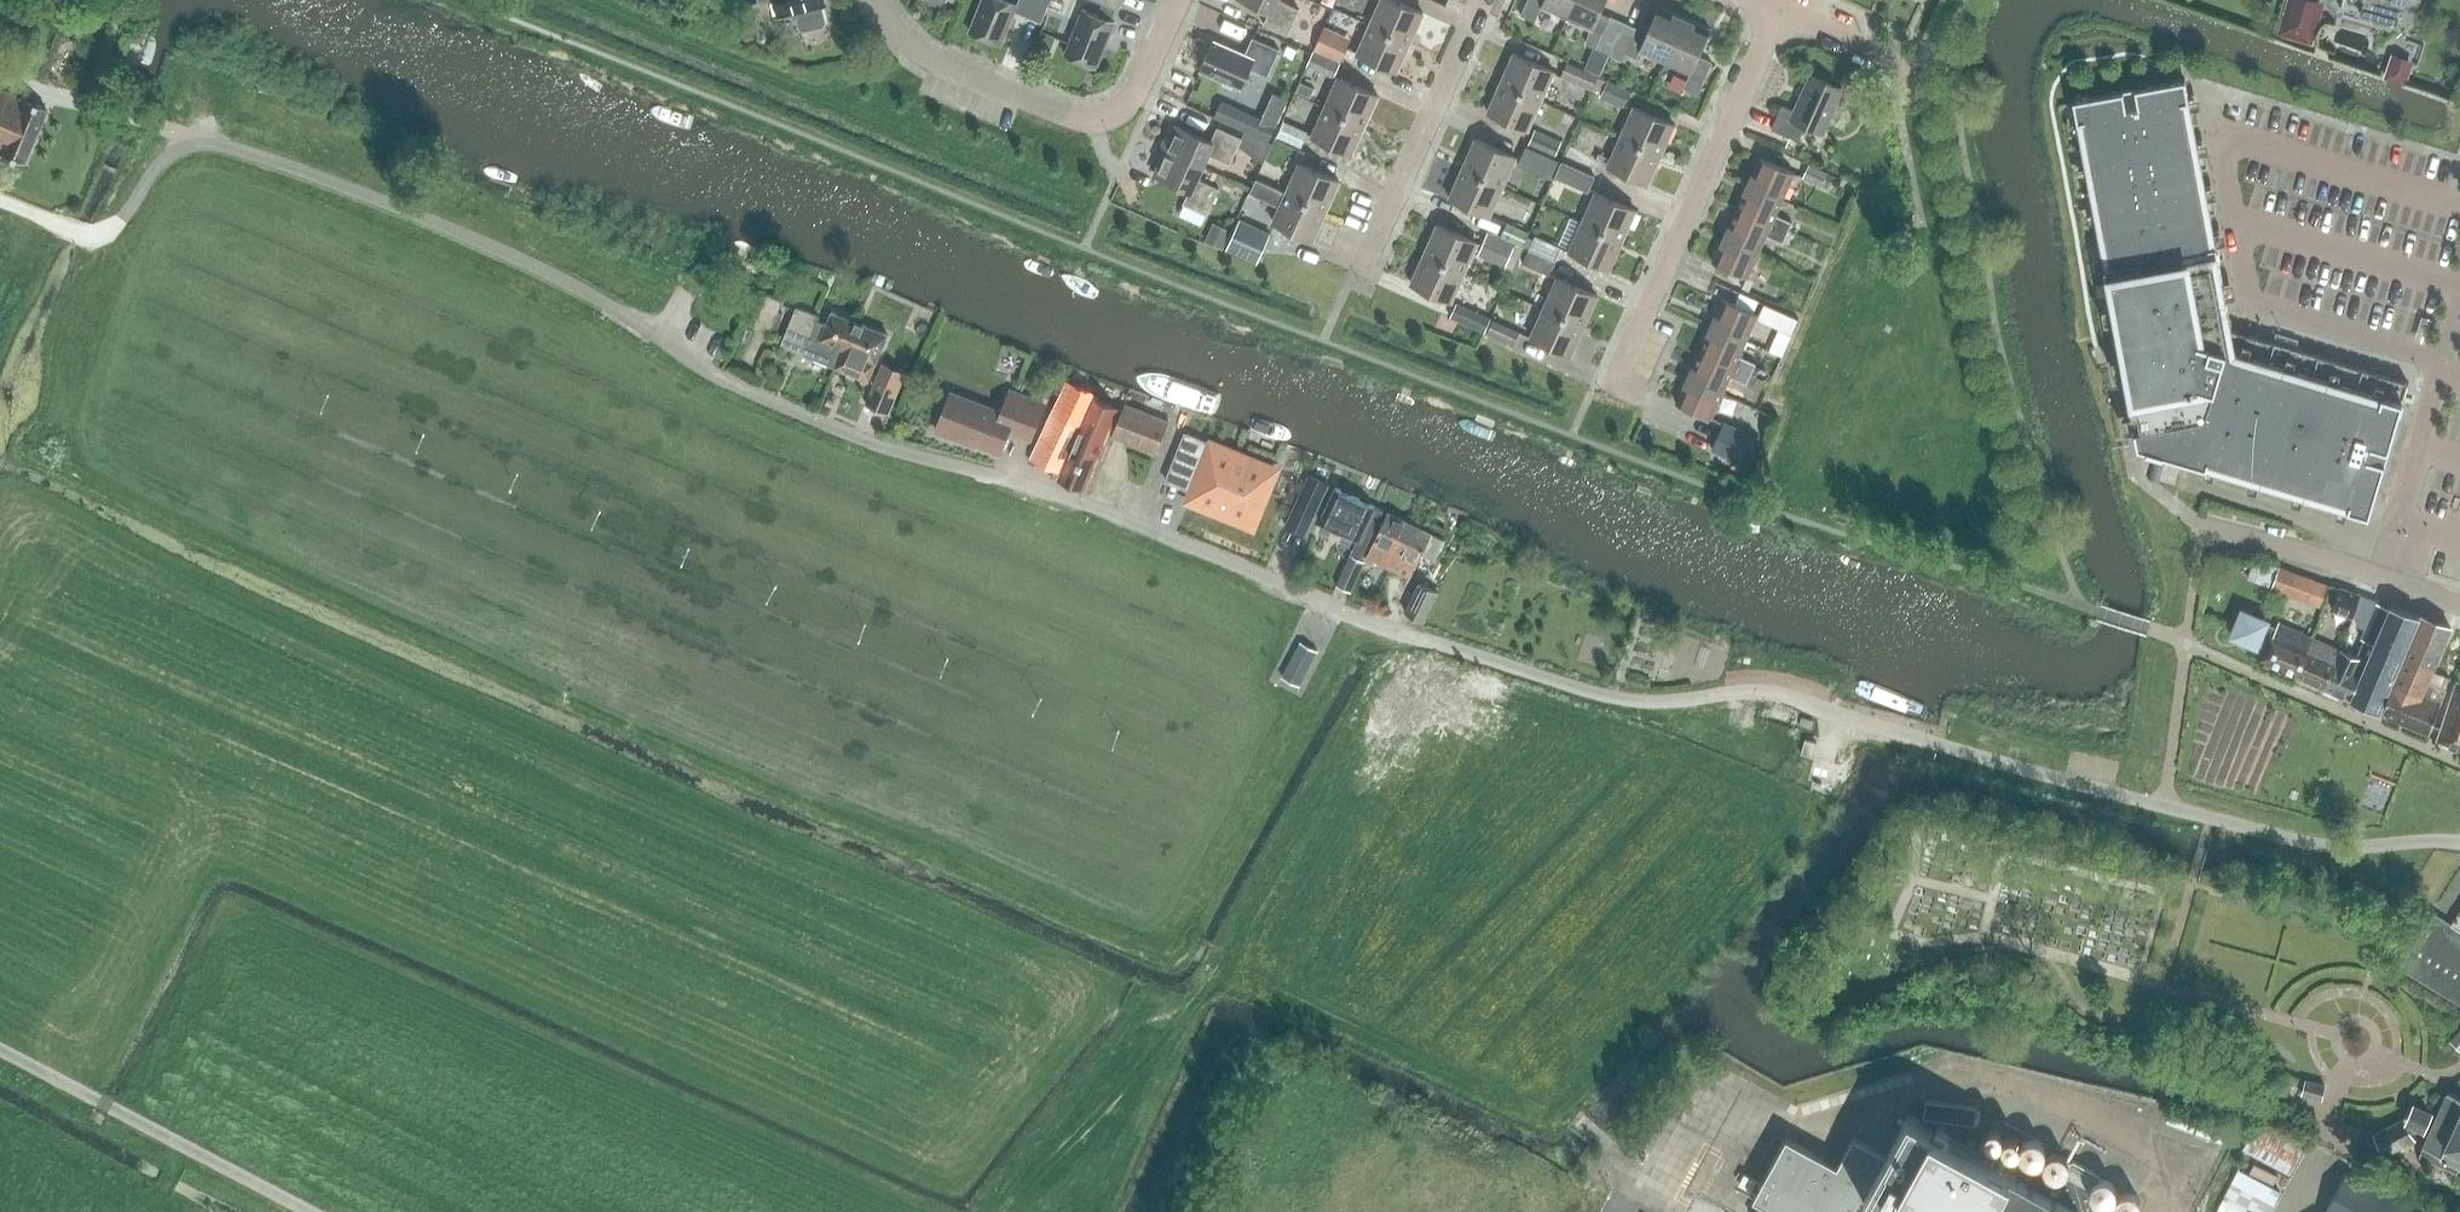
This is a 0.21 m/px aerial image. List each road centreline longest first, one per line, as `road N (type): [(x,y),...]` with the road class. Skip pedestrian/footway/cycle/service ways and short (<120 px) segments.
road 1 (unclassified): [(2459,843),(2347,848),(2296,841),(1769,692),(1665,702),(1598,694),(1361,621),(1085,503),(881,446),(715,375),(659,337)]
road 2 (residential): [(1613,386),(1779,10)]
road 3 (residential): [(1179,0),(1135,95),(1096,120),(1070,117),(934,62),(901,37),(879,0)]
road 4 (residential): [(1364,265),(1482,0)]
road 5 (residential): [(2378,575),(2459,299)]
road 6 (residential): [(2378,575),(2200,526)]
road 7 (residential): [(1911,94),(1888,60),(1779,10)]

